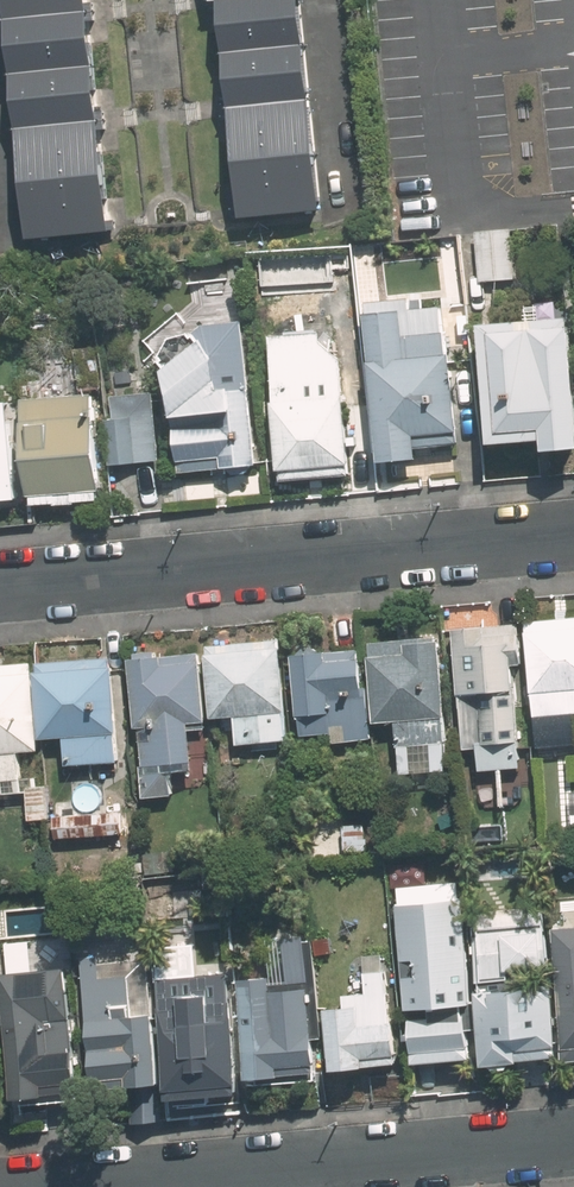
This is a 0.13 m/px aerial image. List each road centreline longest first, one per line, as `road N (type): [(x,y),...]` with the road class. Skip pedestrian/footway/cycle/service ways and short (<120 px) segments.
road 1 (residential): [(0,585),(573,536)]
road 2 (residential): [(90,1186),(573,1141)]

